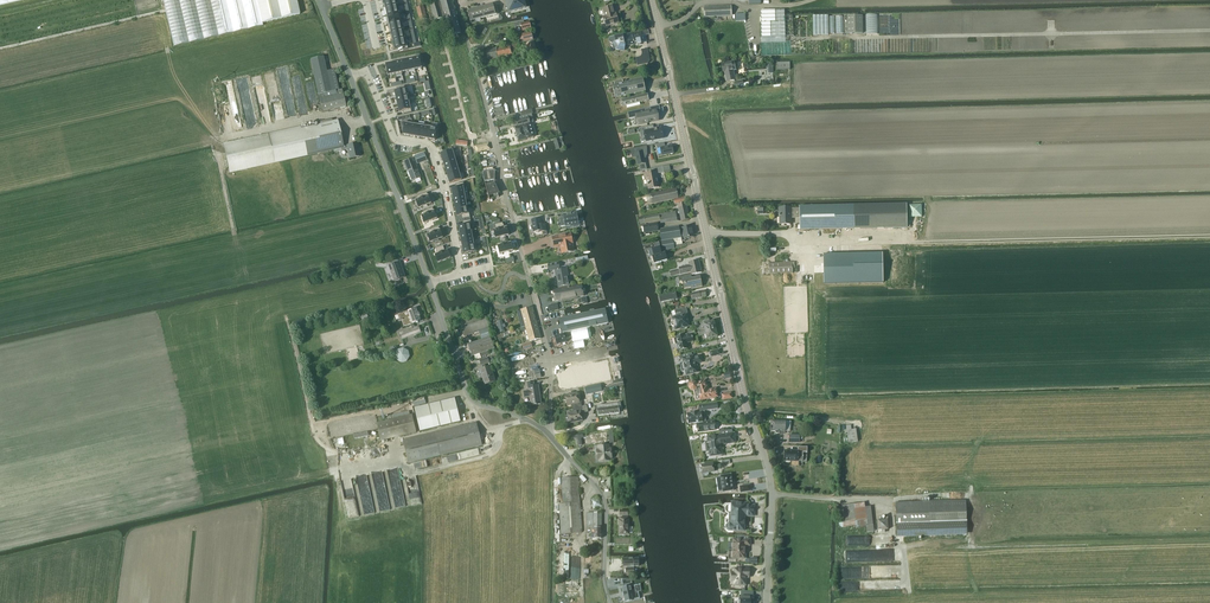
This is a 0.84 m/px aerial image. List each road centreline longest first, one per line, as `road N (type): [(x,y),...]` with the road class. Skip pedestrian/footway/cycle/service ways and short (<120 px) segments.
road 1 (unclassified): [(768,602),(772,487),(652,0)]
road 2 (unclassified): [(550,436),(548,350),(456,0)]
road 3 (residential): [(429,282),(460,274),(431,145),(398,140),(366,69),(350,76)]
road 4 (unclassified): [(429,282),(350,76)]
road 5 (unclassified): [(550,436),(473,399),(429,282)]
road 6 (unclassified): [(611,602),(604,502),(550,436)]

